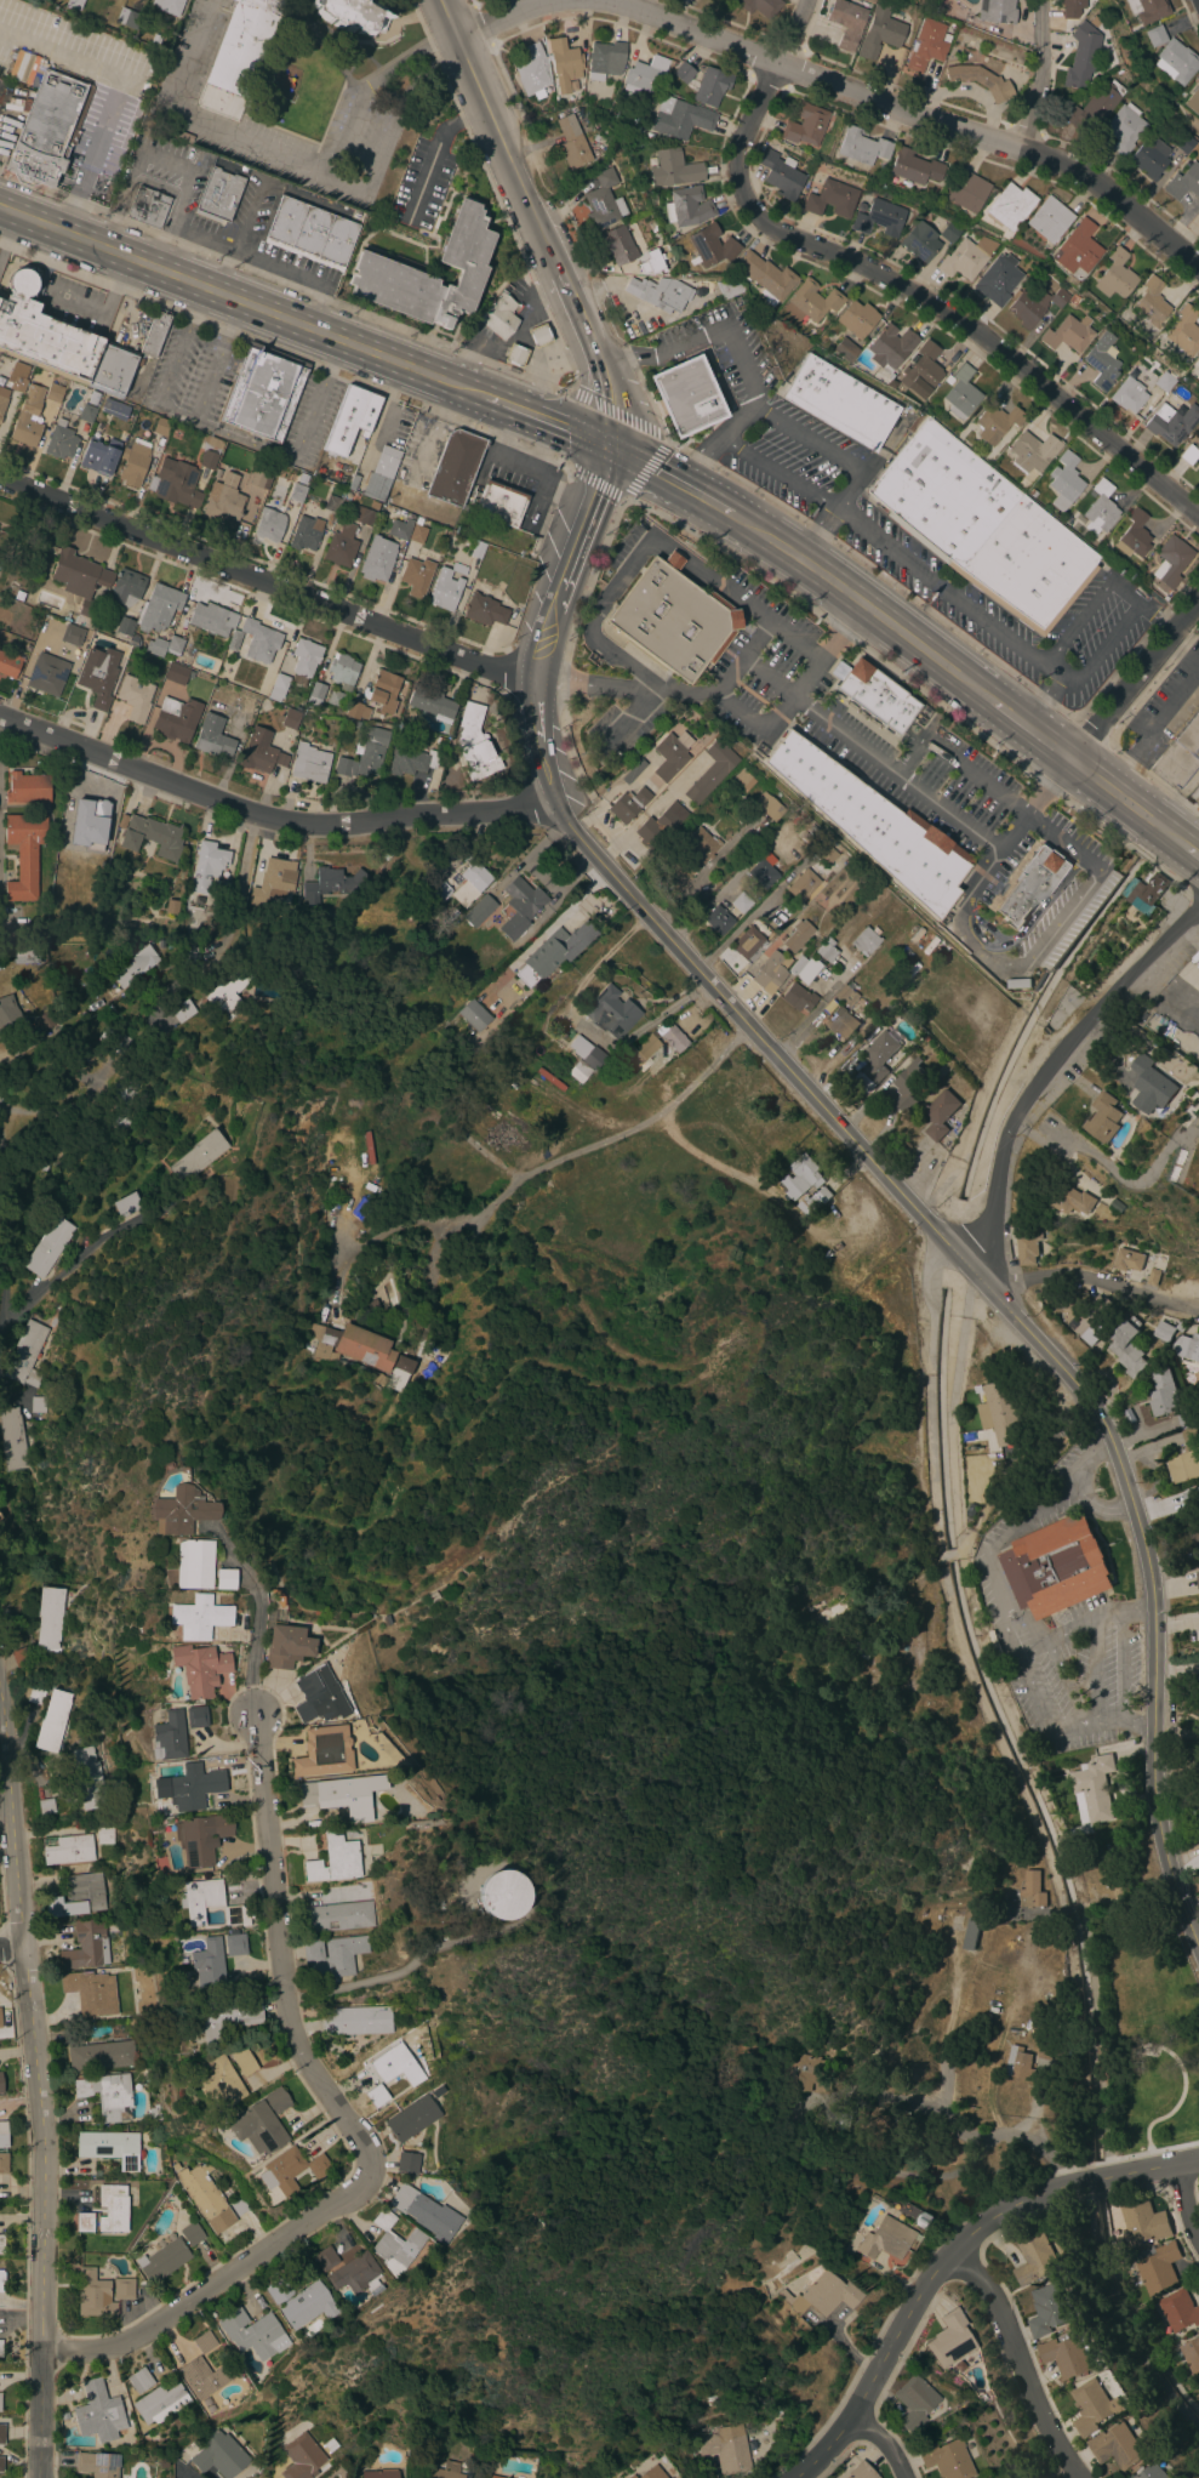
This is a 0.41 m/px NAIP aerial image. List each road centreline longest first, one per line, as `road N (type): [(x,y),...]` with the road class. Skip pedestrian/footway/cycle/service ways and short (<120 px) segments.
road 1 (primary): [(1198,1941),(1157,1819),(1149,1573),(1108,1437),(1084,1395),(588,851),(555,797)]
road 2 (residential): [(46,2348),(121,2347),(326,2214),(365,2178),(369,2152),(291,2023),(255,1716)]
road 3 (residential): [(40,2477),(40,2098),(0,1712)]
road 4 (residential): [(1198,516),(983,342),(875,273),(773,232),(752,212),(738,190),(736,149),(775,63)]
road 5 (residential): [(1198,270),(1057,163),(603,0)]
road 6 (residential): [(555,797),(495,815),(299,825),(259,818),(0,718)]
road 7 (residential): [(533,672),(486,666),(0,477)]
road 8 (residential): [(1178,2161),(1060,2184),(976,2228),(932,2274),(851,2415),(795,2477)]
road 9 (primary): [(0,207),(486,397)]
road 10 (residential): [(967,1268),(990,1234),(1014,1117),(1057,1056),(1180,924)]
road 11 (secondary): [(559,274),(438,0)]
road 12 (primary): [(753,526),(993,702)]
road 13 (residential): [(1084,2477),(1041,2417),(1003,2318),(953,2255)]
road 14 (residential): [(1198,1310),(1060,1278),(993,1294)]
road 15 (residential): [(1067,759),(1198,600)]
road 16 (primary): [(1067,759),(1182,845)]

